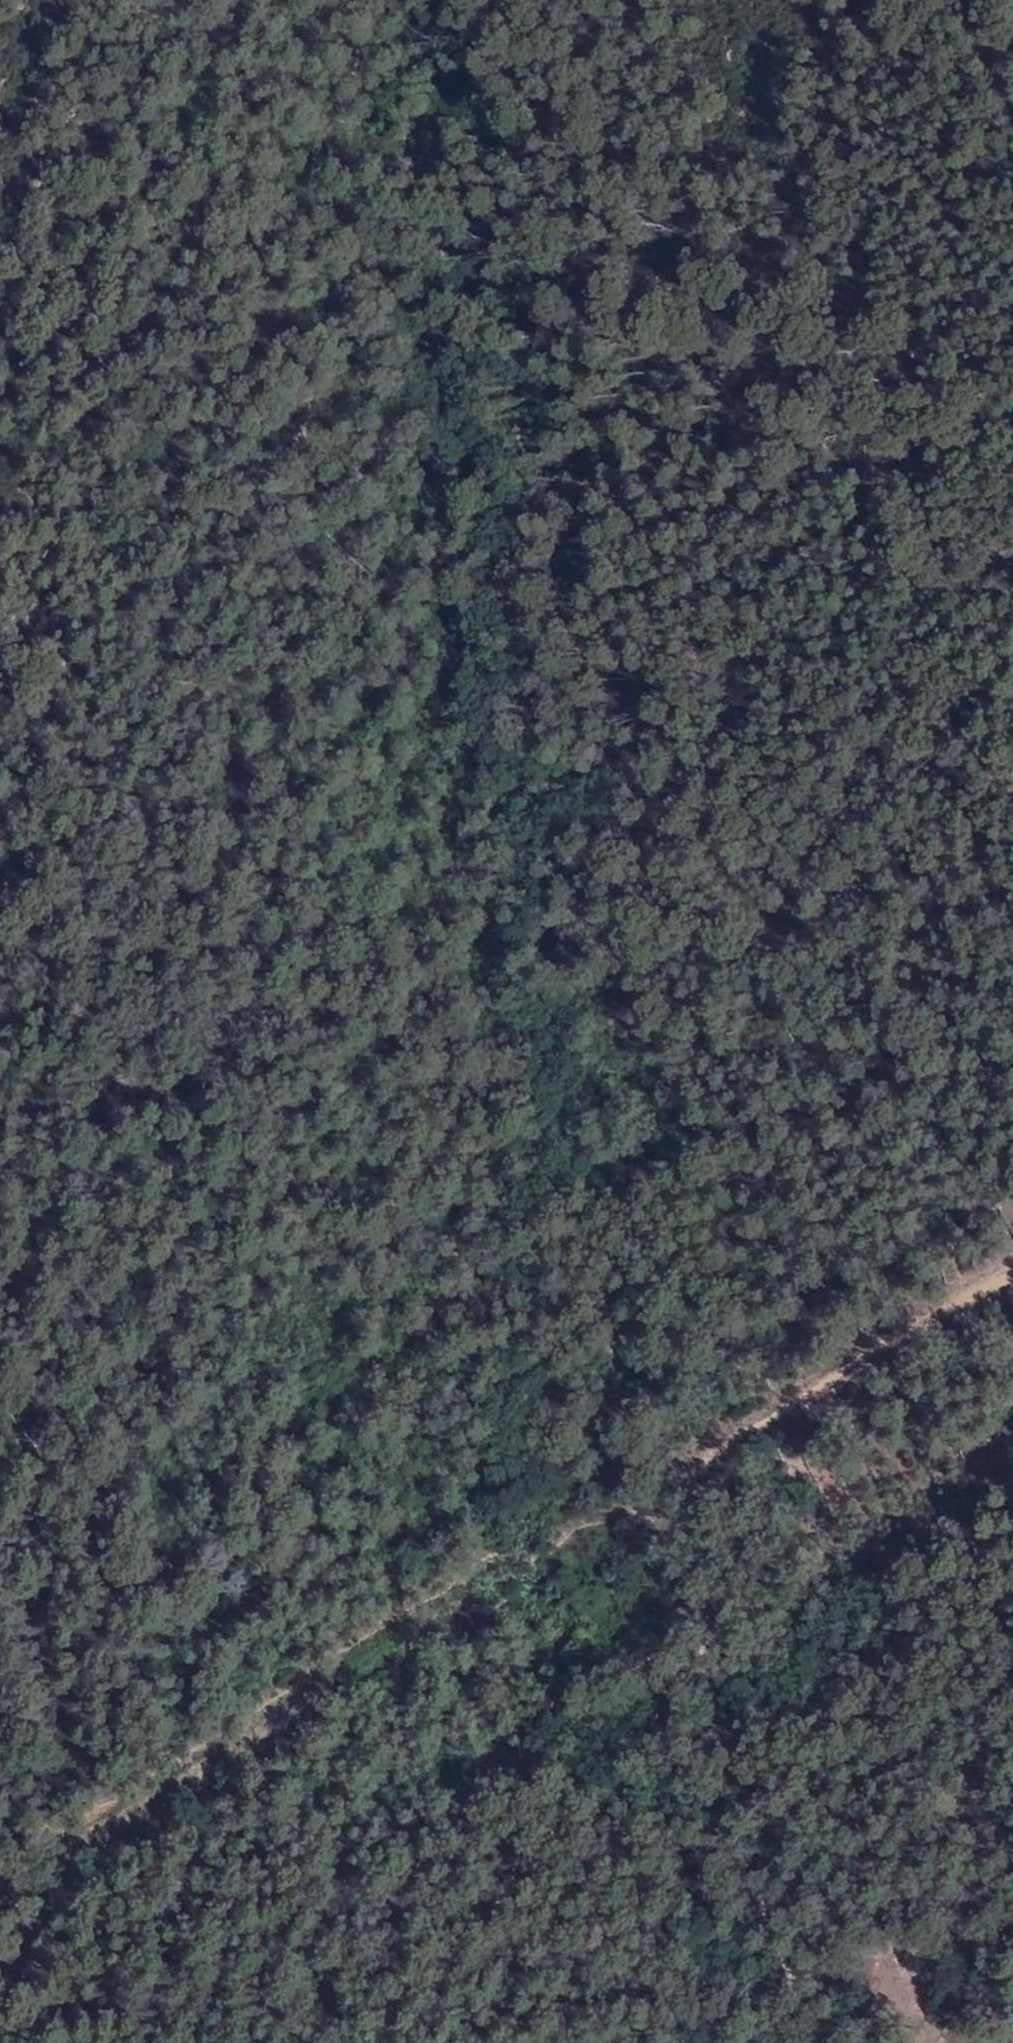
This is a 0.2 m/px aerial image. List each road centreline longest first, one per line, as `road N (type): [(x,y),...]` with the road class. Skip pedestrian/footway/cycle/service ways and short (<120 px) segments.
road 1 (track): [(821,2042),(628,1431)]

